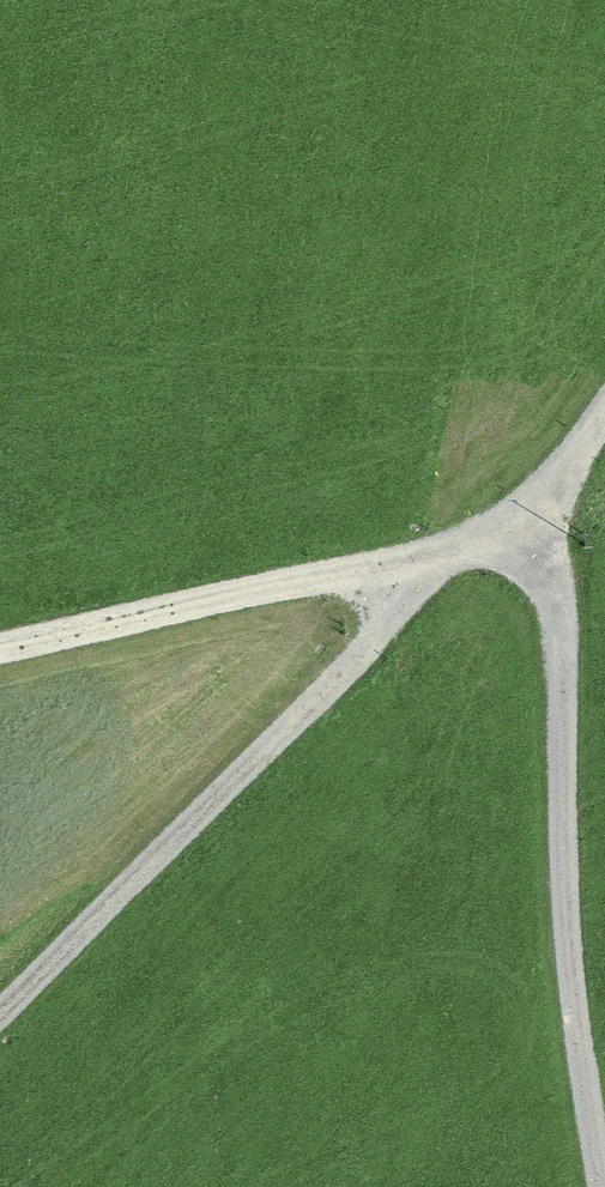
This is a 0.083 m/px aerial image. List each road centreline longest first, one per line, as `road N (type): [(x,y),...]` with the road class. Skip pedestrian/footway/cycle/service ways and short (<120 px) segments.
road 1 (track): [(0,1005),(391,623),(424,570),(523,530),(604,417)]
road 2 (track): [(604,1176),(569,928),(567,674),(546,577),(523,530)]
road 3 (track): [(424,570),(330,576),(0,649)]

